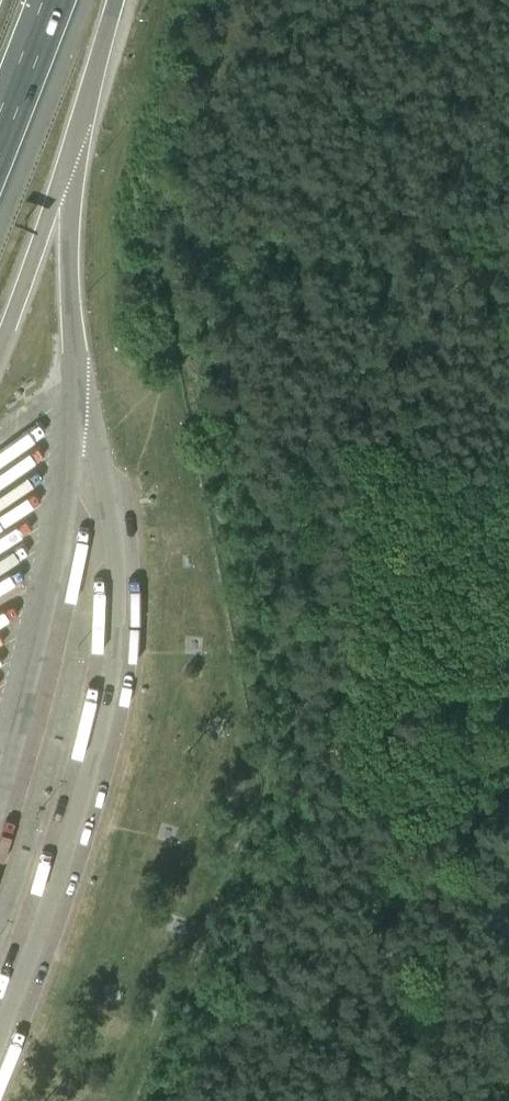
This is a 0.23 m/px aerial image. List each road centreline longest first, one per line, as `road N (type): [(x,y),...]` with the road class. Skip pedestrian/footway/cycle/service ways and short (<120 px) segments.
road 1 (motorway): [(0,127),(50,0)]

